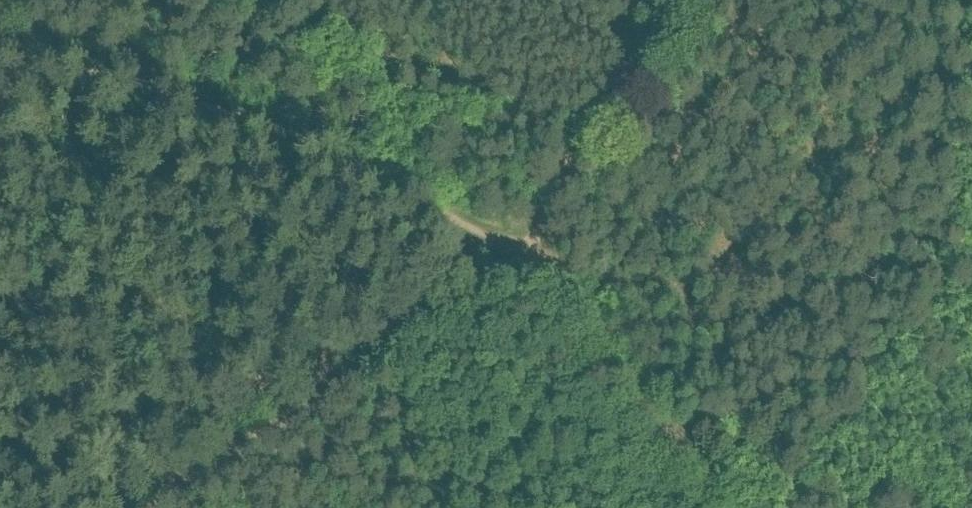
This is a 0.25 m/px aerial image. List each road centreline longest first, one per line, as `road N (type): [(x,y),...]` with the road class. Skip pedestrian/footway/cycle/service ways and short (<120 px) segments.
road 1 (track): [(530,249),(502,280),(151,507)]
road 2 (track): [(530,249),(277,130),(170,95)]
road 3 (track): [(724,507),(530,249)]
road 4 (track): [(530,249),(679,0)]
road 5 (track): [(170,95),(0,47)]

